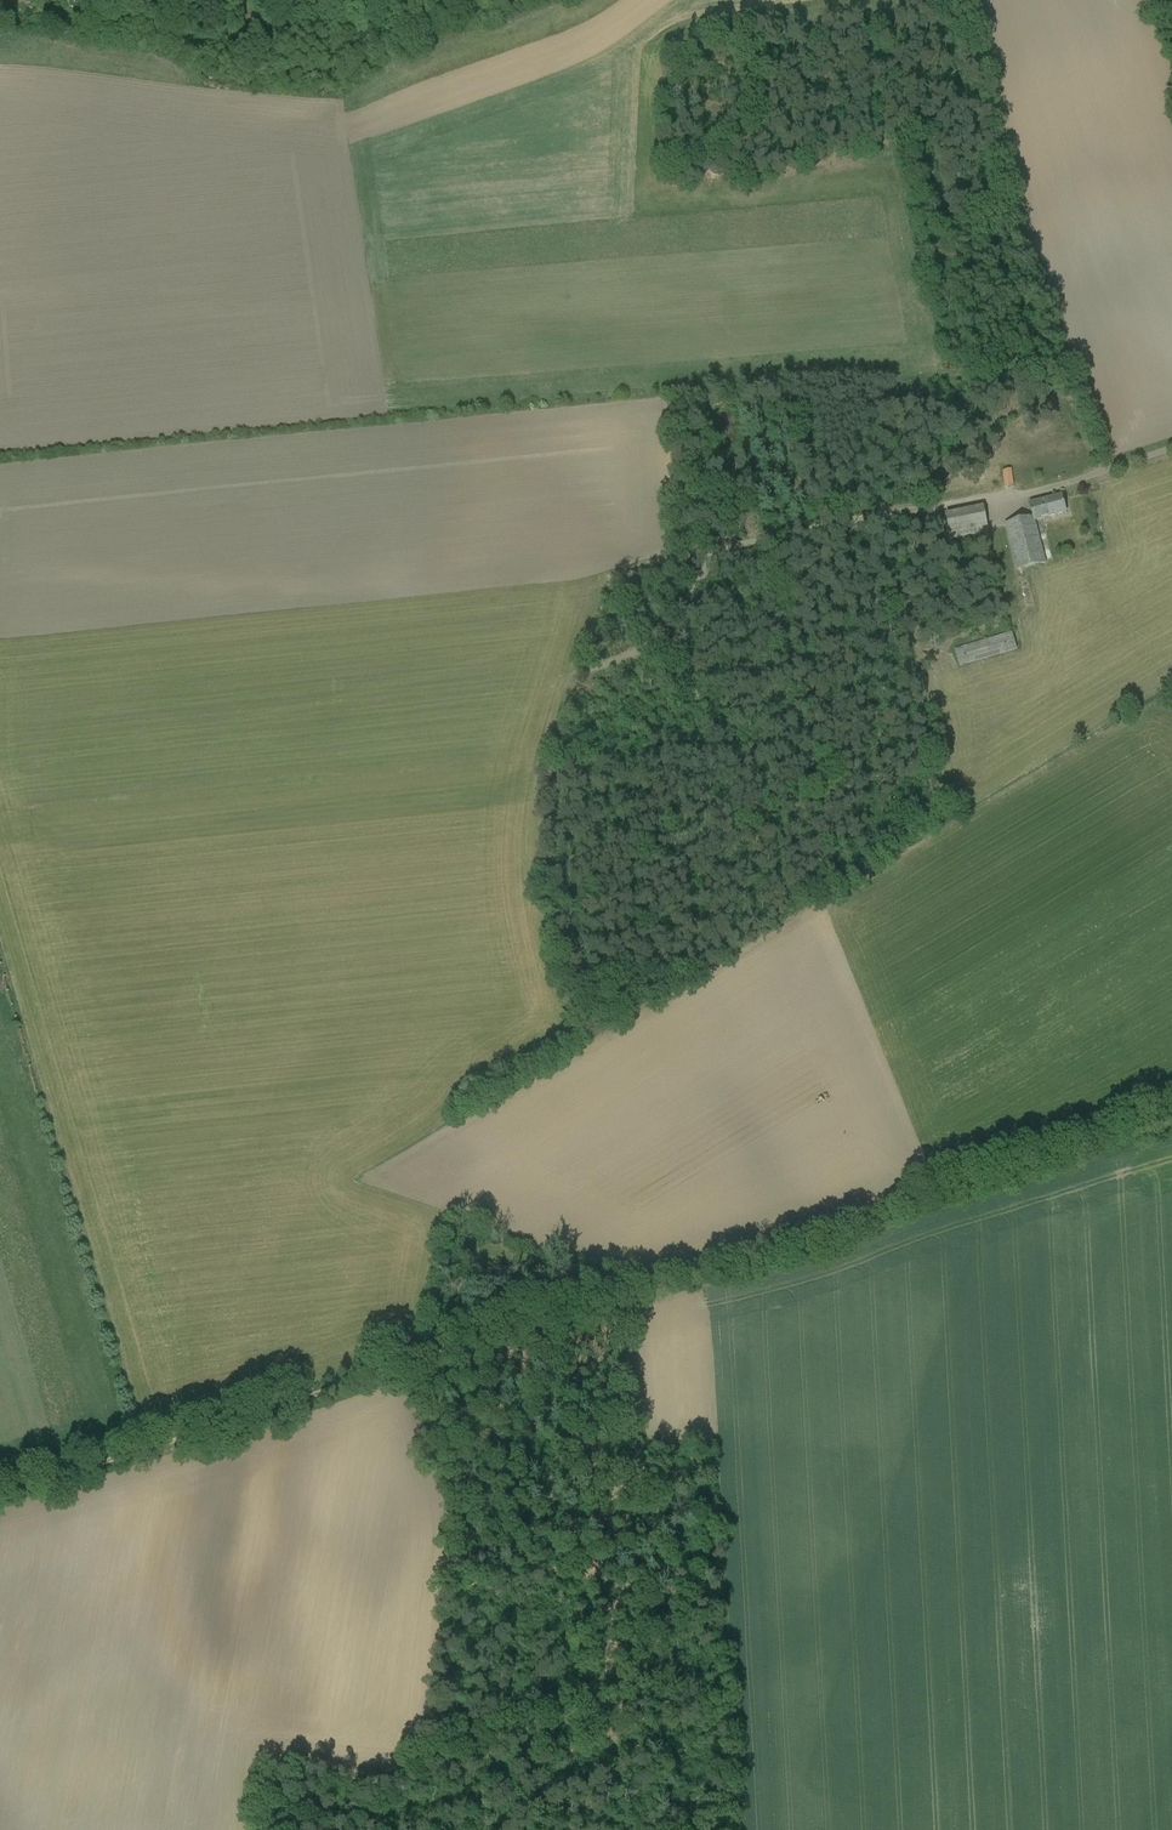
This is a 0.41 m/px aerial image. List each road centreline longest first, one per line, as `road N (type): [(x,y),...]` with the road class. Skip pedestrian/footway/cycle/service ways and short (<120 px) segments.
road 1 (track): [(0,1492),(1171,1122)]

